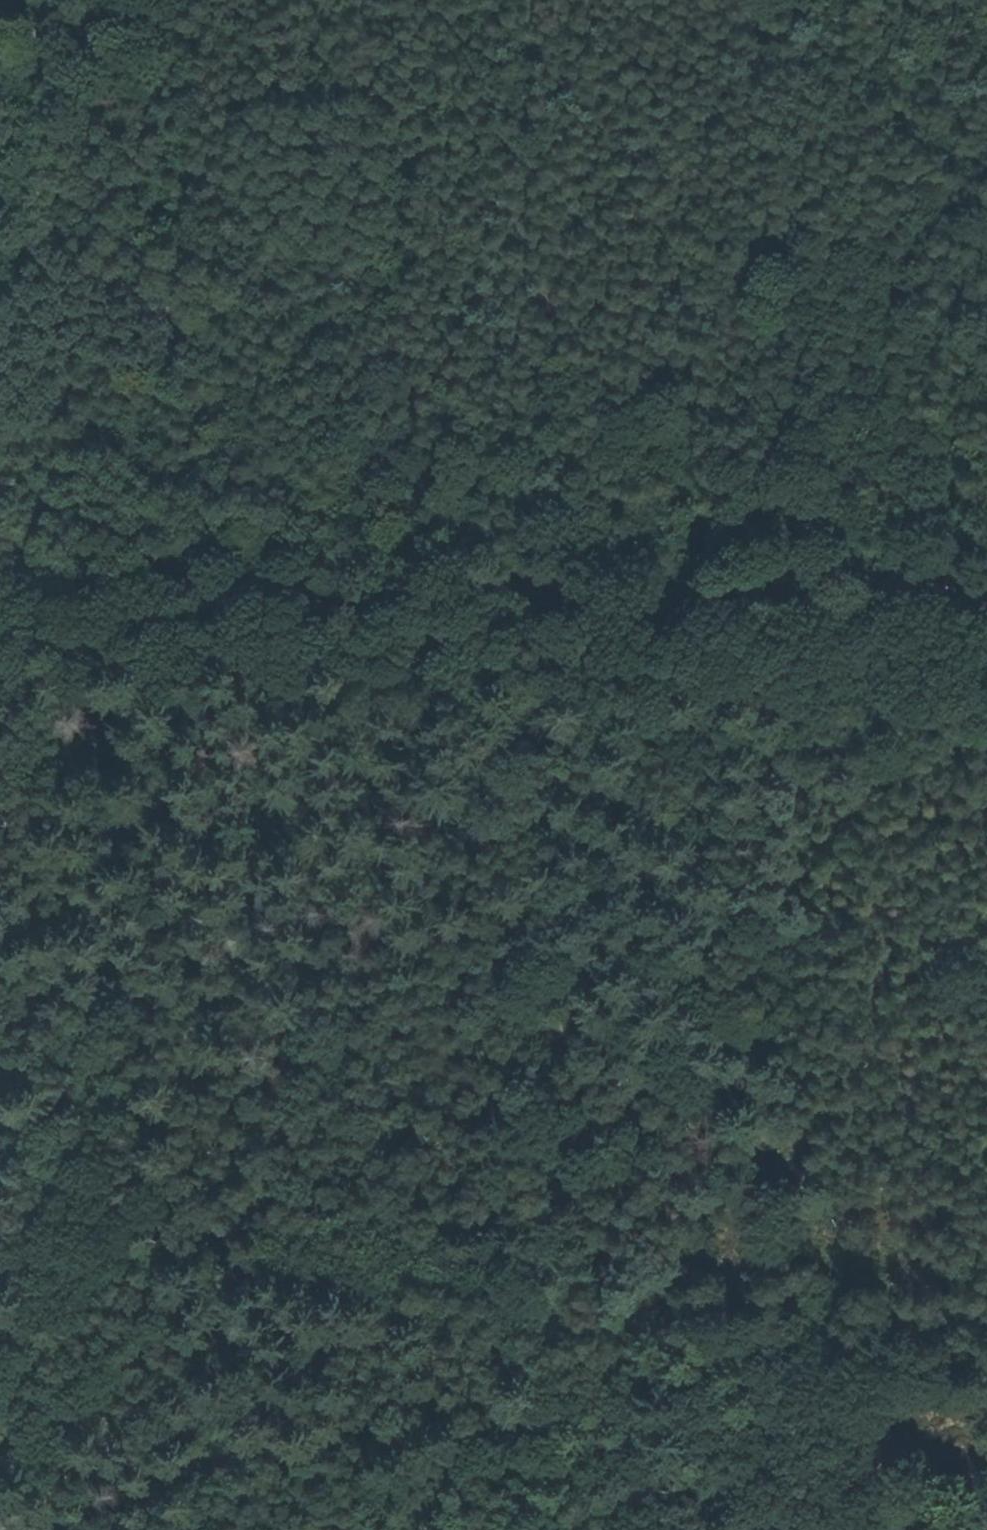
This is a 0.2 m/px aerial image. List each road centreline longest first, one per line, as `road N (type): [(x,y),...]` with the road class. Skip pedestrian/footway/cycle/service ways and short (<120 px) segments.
road 1 (track): [(986,610),(0,585)]
road 2 (track): [(0,442),(24,0)]

